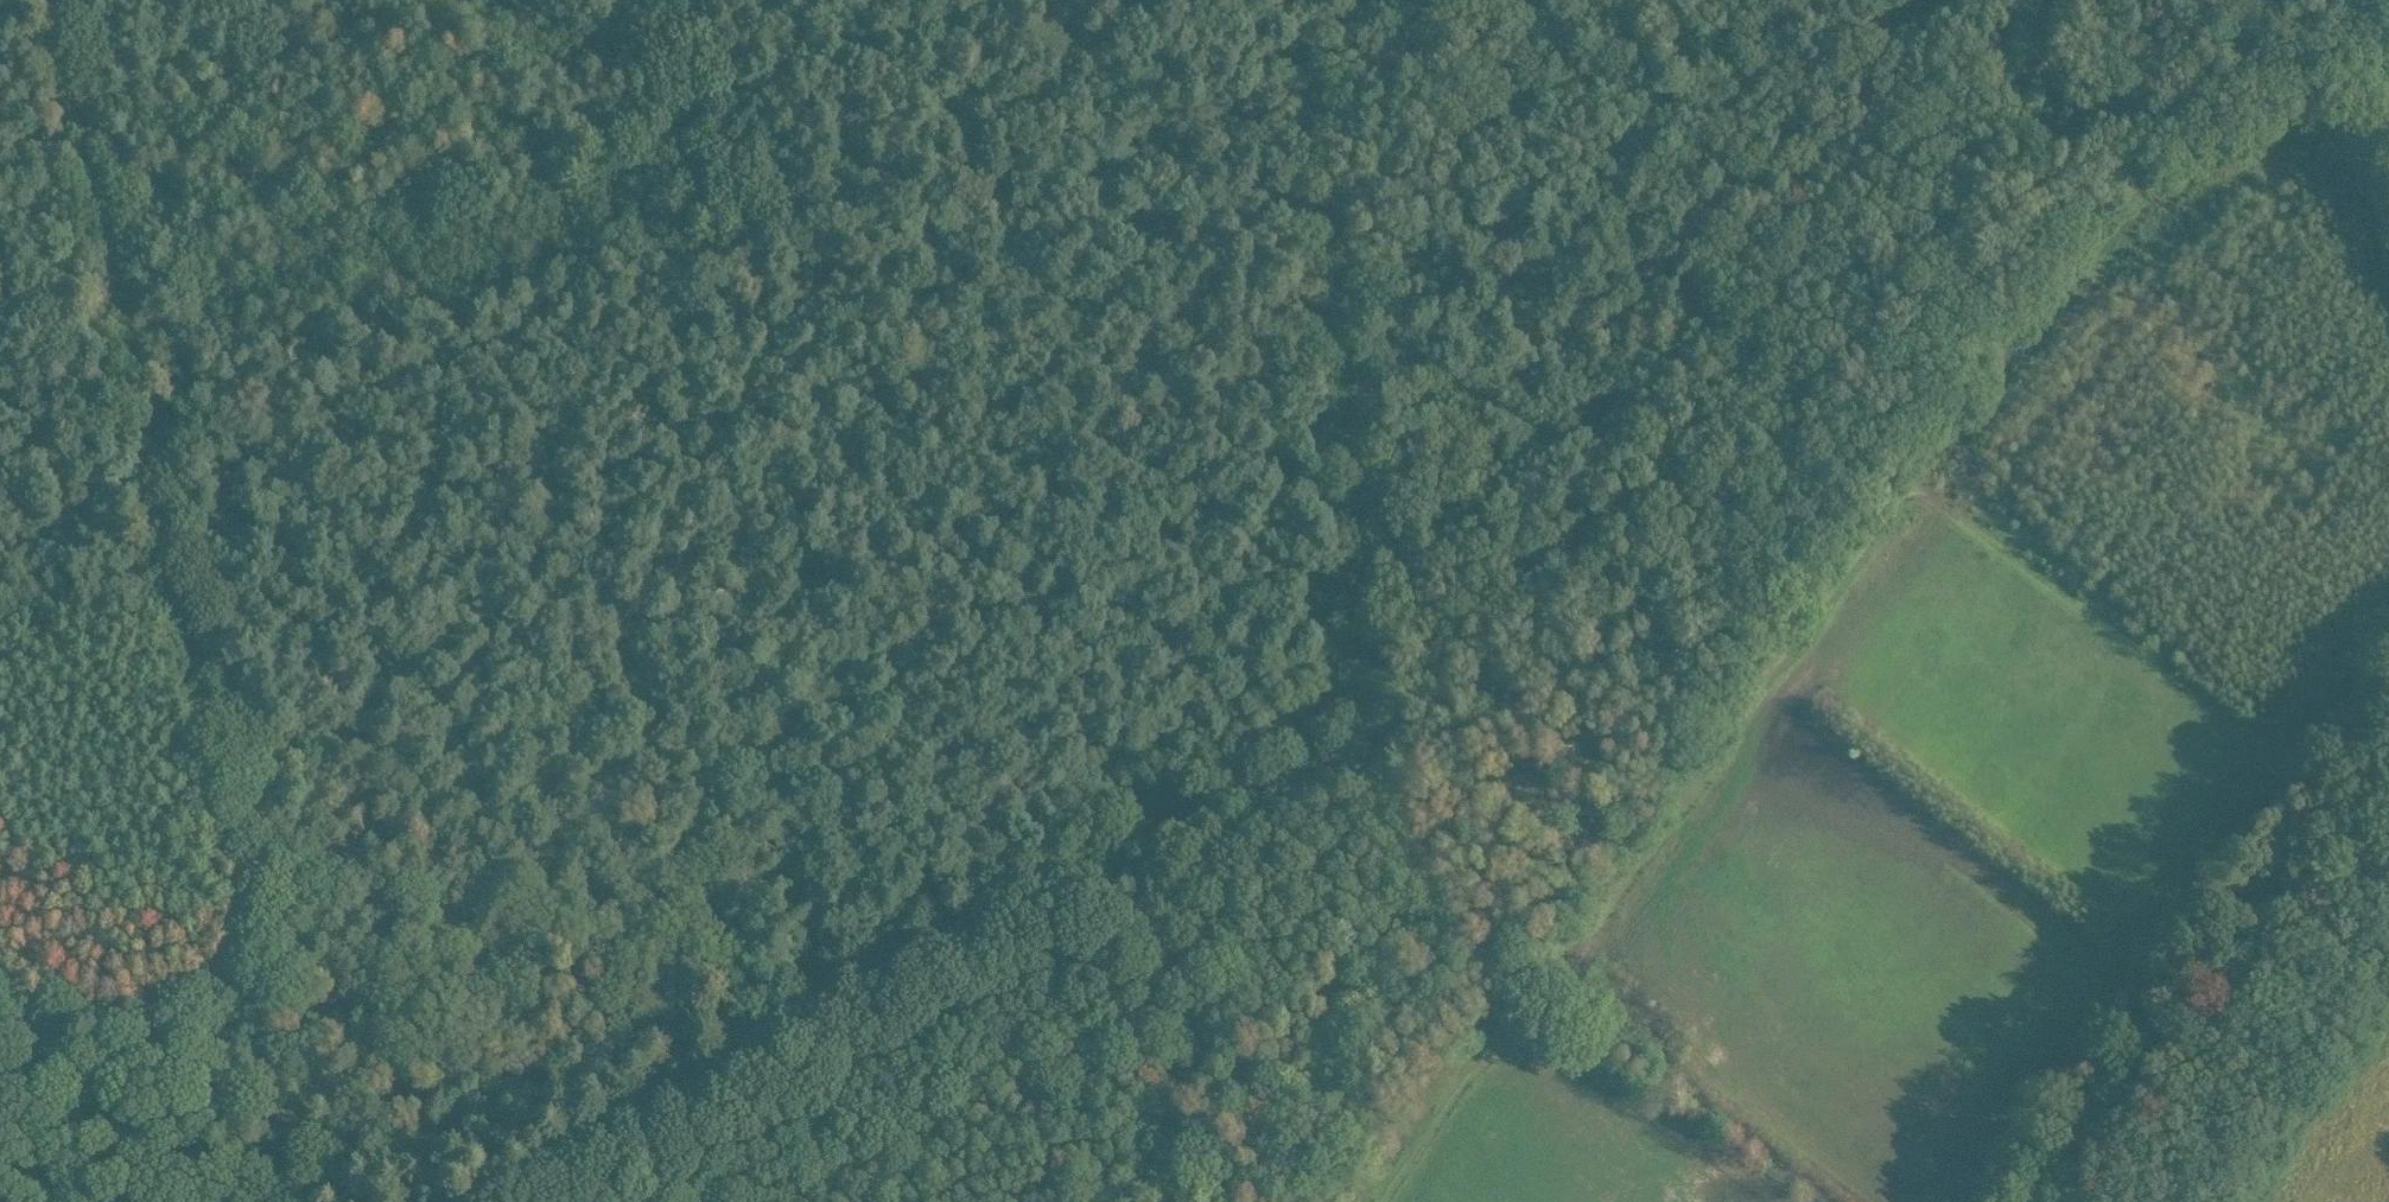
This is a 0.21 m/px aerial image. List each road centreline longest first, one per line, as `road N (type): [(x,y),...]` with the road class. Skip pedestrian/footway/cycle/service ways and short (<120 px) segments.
road 1 (track): [(1366,736),(1282,783),(1115,851),(881,975),(759,1062),(508,1201)]
road 2 (track): [(1285,0),(1374,641),(1366,736)]
road 3 (track): [(2388,675),(2016,1201)]

